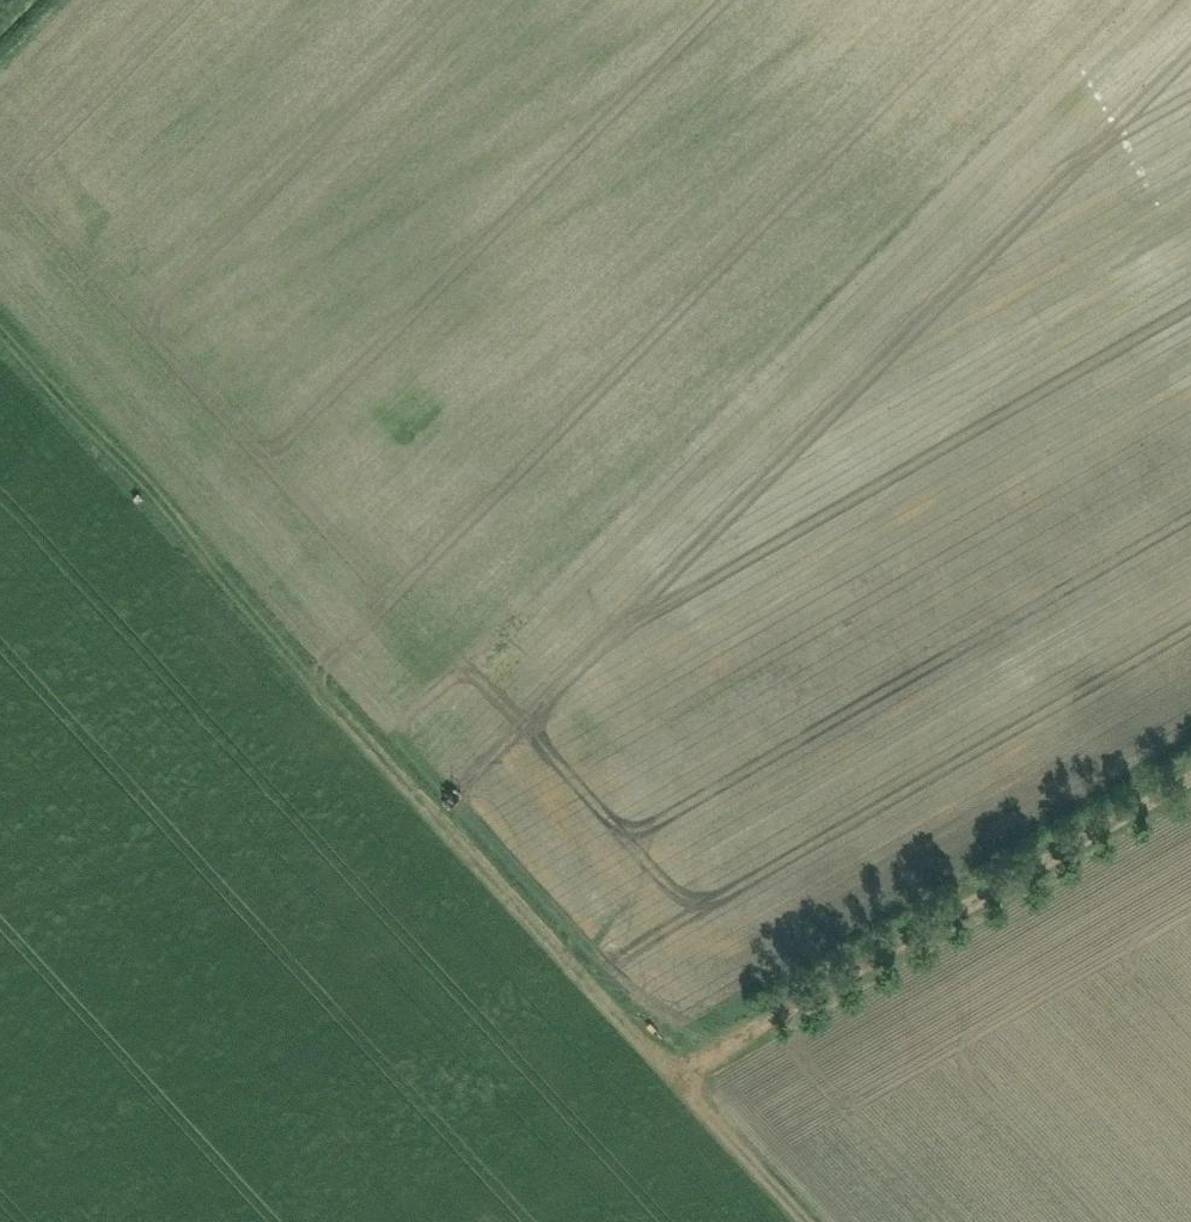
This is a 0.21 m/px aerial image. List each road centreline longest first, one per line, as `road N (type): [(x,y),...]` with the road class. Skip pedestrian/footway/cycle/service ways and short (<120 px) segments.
road 1 (track): [(0,332),(685,1087)]
road 2 (track): [(1190,793),(685,1087),(812,1221)]

